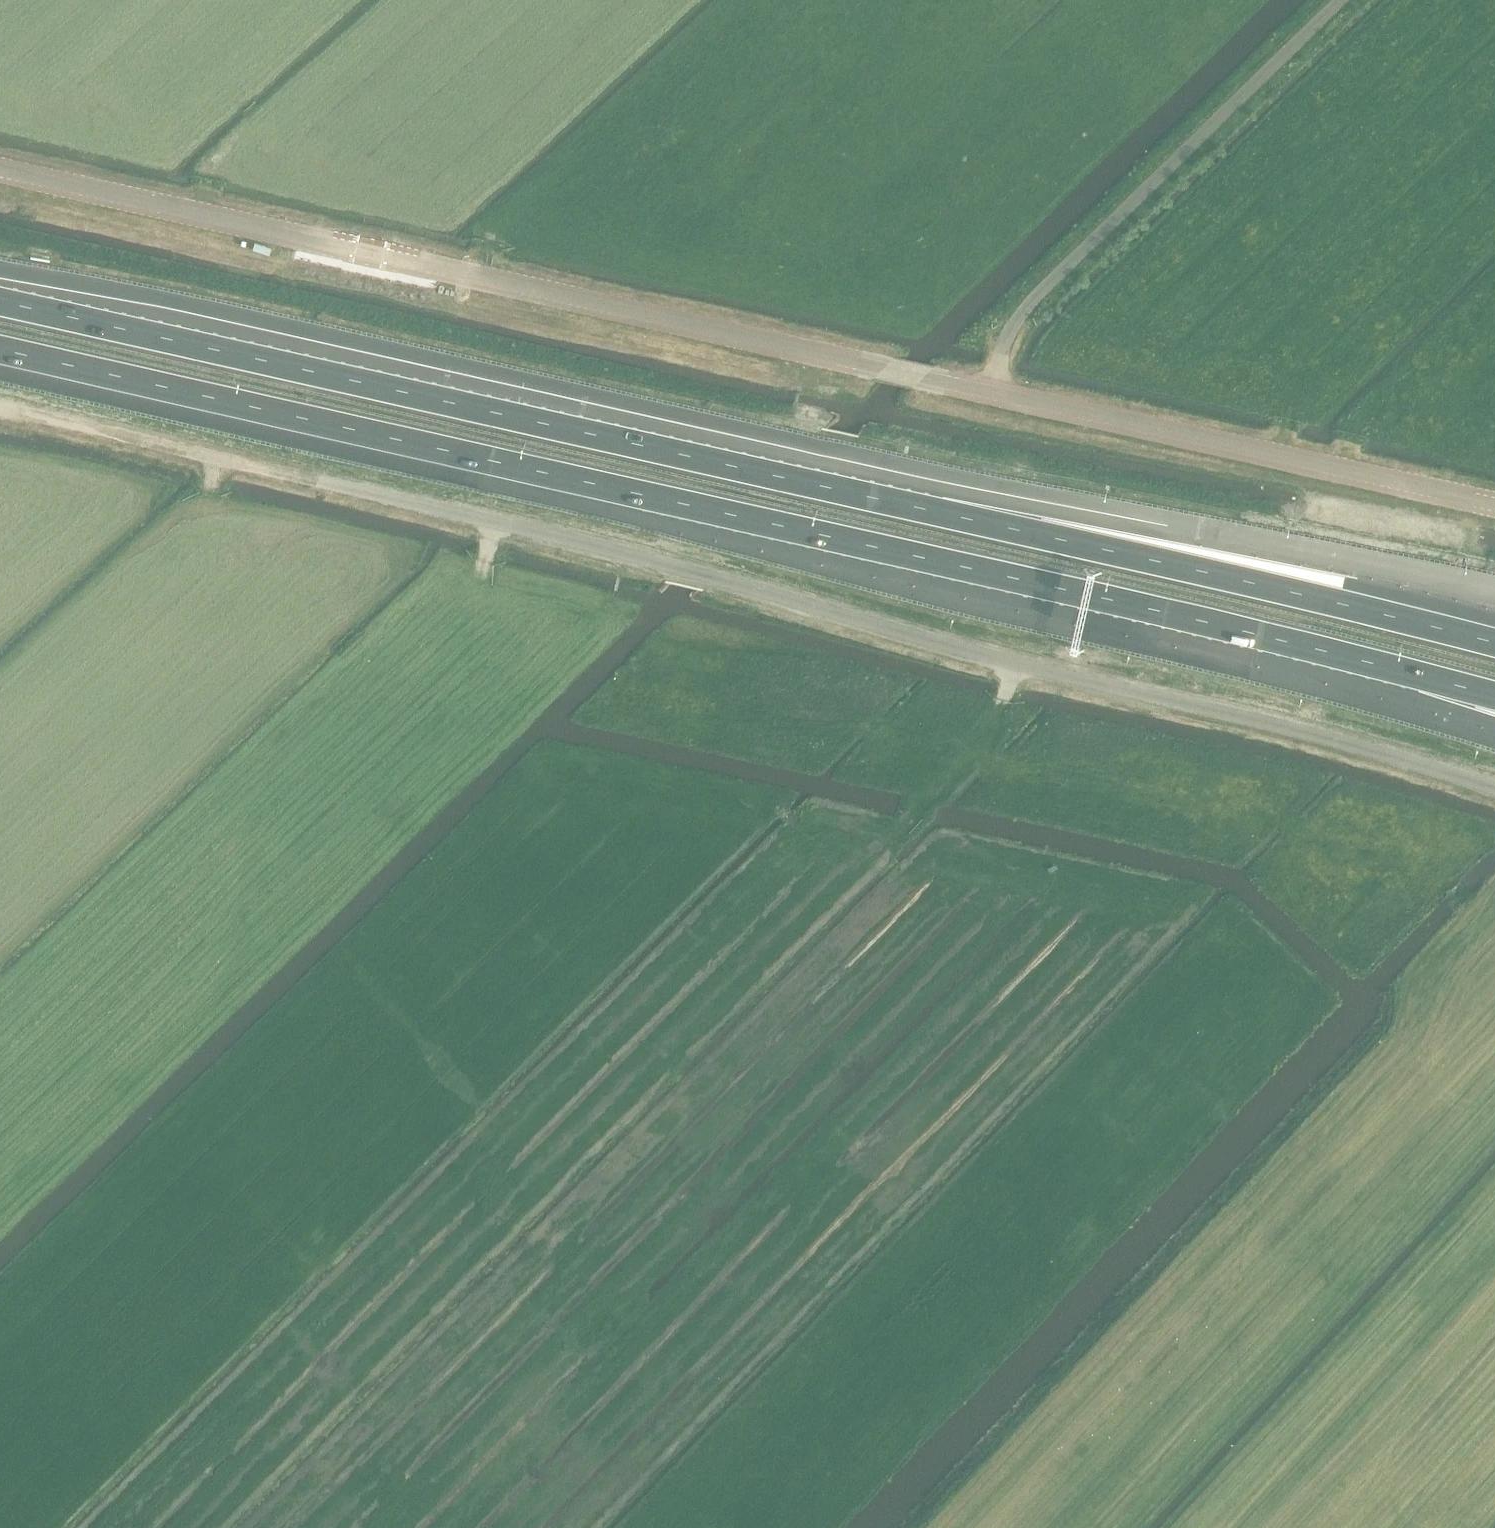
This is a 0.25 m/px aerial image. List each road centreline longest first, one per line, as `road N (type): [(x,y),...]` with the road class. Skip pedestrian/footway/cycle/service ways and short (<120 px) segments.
road 1 (track): [(0,409),(156,460),(523,555),(592,595),(727,625),(924,639),(1449,767)]
road 2 (motorway): [(0,350),(1427,678)]
road 3 (motorway): [(941,513),(0,301)]
road 4 (unclassified): [(885,368),(0,175)]
road 5 (unclassified): [(1494,508),(928,379)]
road 6 (motorway): [(1494,642),(941,513)]
road 7 (motorway): [(1494,602),(1345,570),(941,513)]
road 8 (track): [(307,79),(219,161),(192,219)]

